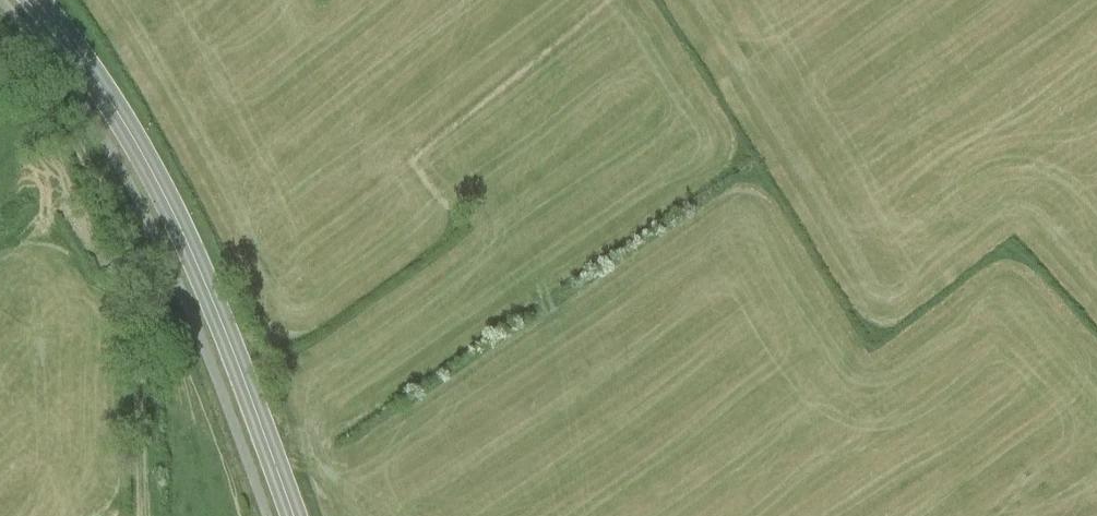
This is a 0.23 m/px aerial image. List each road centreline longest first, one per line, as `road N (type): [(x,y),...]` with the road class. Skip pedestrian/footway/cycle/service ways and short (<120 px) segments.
road 1 (secondary): [(39,0),(149,166),(203,275),(292,515)]
road 2 (track): [(0,30),(66,124),(130,276),(140,332),(142,515)]

